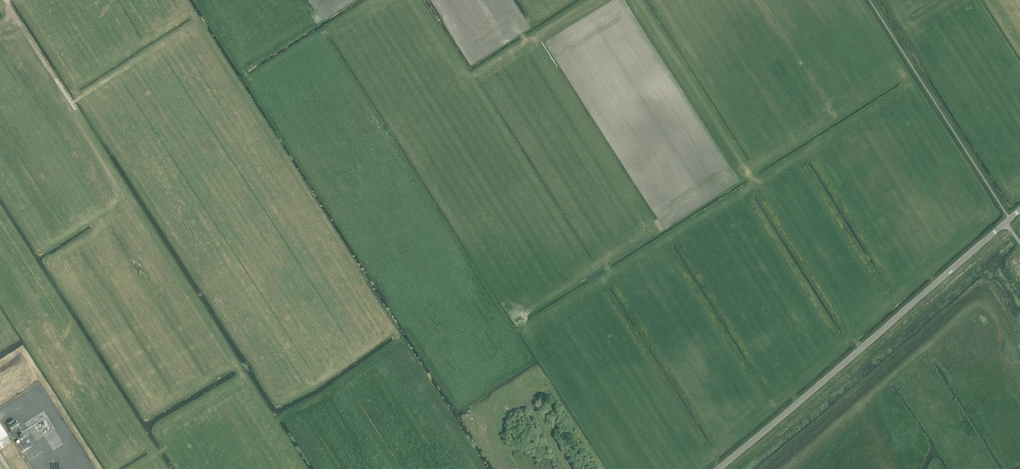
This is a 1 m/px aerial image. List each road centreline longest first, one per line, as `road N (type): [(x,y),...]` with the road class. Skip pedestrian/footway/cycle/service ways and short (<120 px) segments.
road 1 (unclassified): [(1005,223),(718,468)]
road 2 (track): [(1019,347),(1007,348),(988,304),(971,305),(779,468)]

